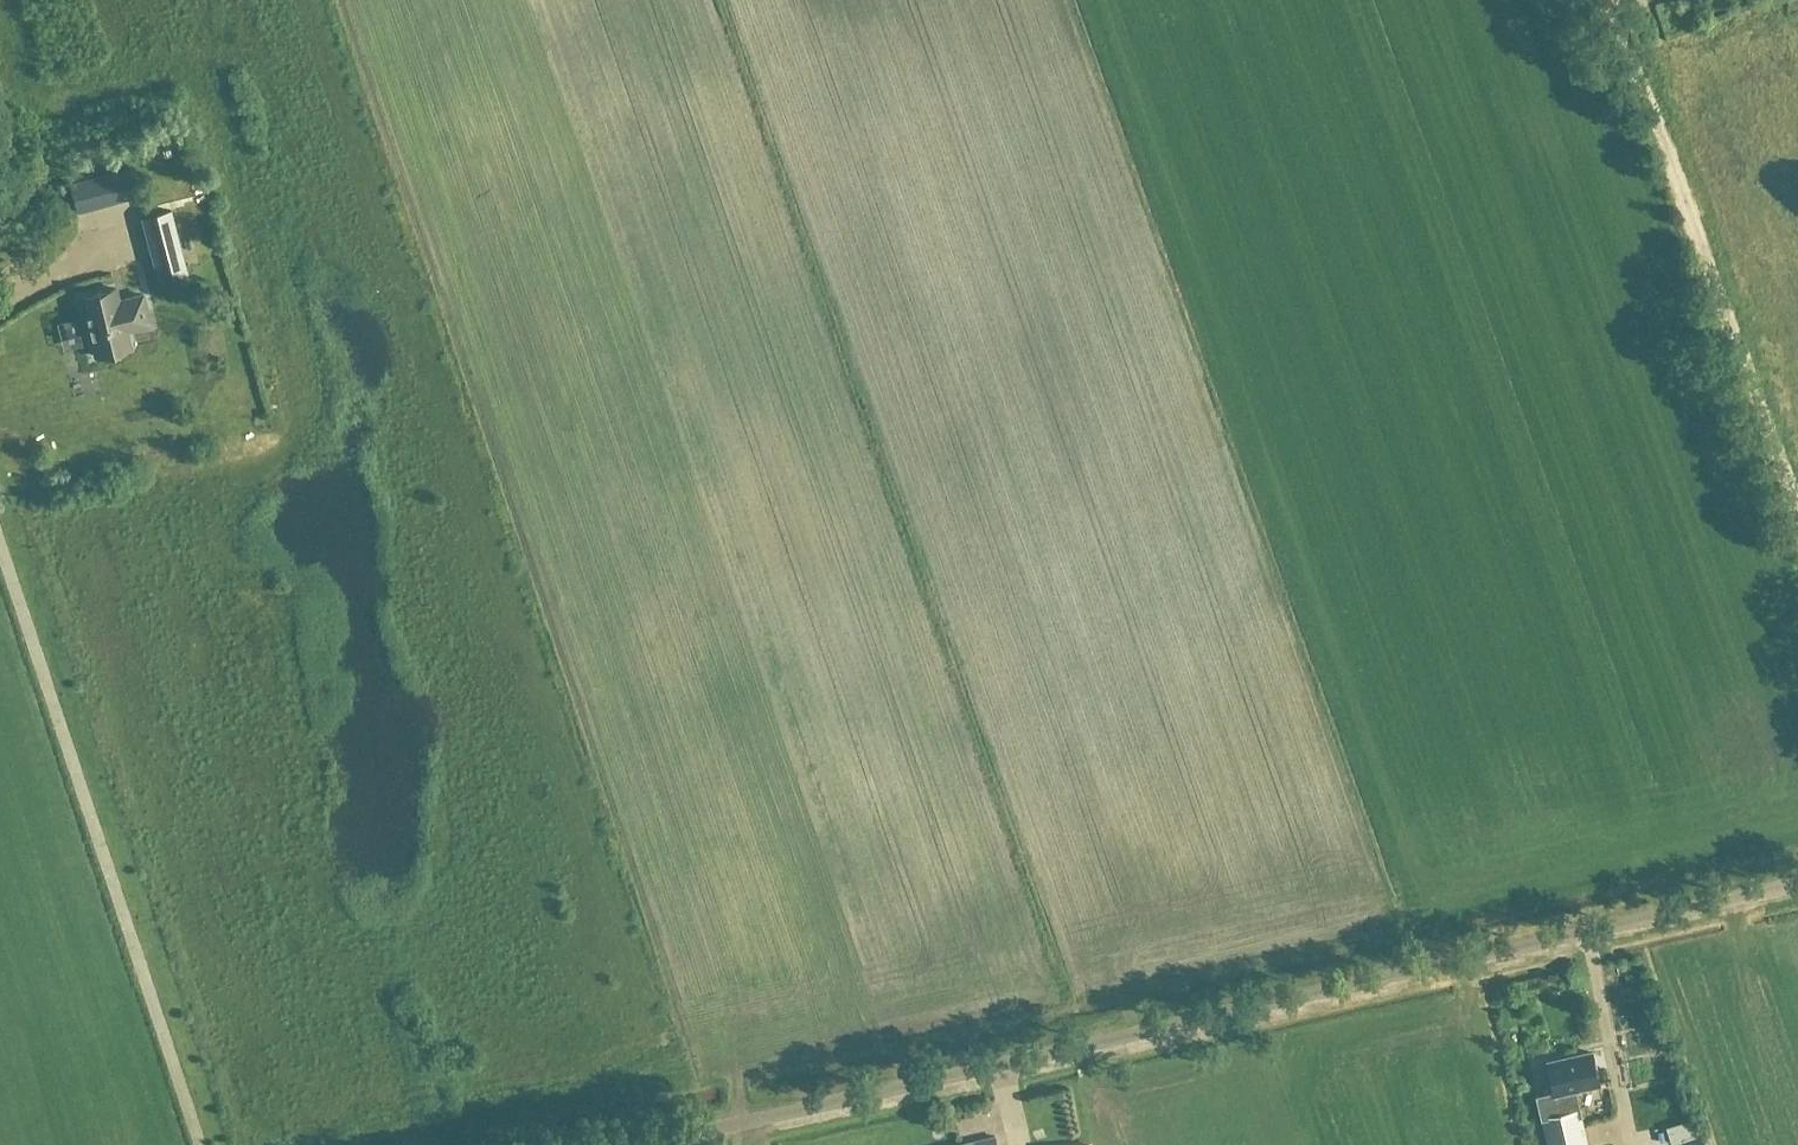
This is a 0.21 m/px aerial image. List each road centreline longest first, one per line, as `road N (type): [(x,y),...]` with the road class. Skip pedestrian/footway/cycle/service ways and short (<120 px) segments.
road 1 (unclassified): [(652,1144),(1797,891)]

